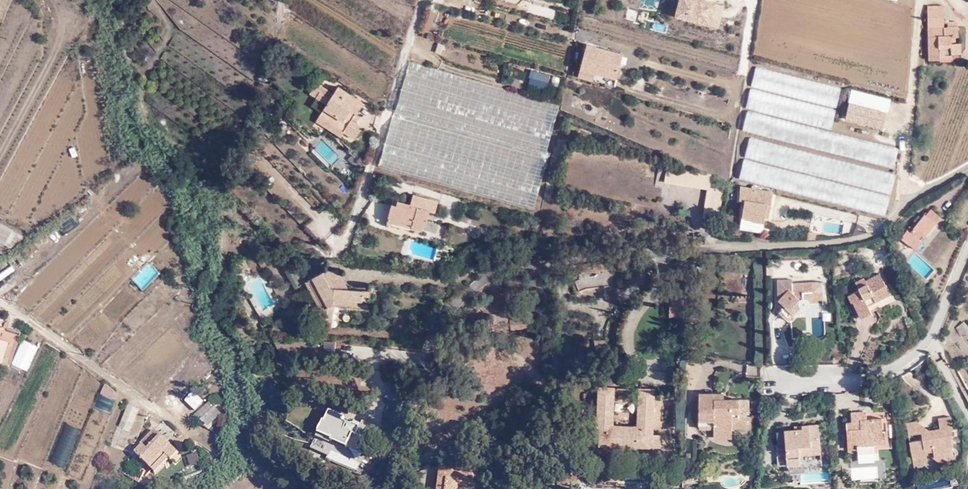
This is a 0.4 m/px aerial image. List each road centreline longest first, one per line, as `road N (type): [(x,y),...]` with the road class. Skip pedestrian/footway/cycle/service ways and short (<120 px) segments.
road 1 (residential): [(967,165),(907,198),(875,234),(611,256),(490,275),(362,273)]
road 2 (residential): [(967,254),(928,344),(909,361),(879,377),(783,379)]

